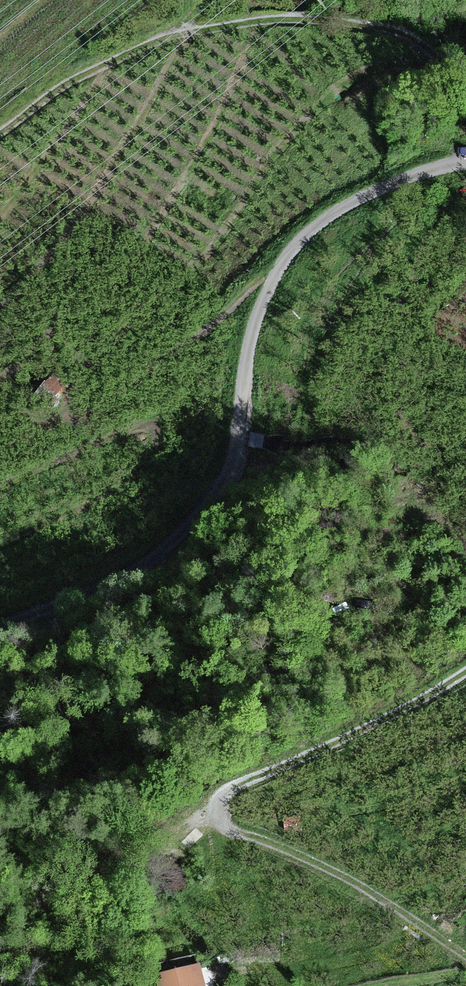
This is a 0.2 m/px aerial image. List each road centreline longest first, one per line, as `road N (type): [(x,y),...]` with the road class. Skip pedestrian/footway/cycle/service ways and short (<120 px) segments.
road 1 (track): [(0,642),(177,553),(220,505),(245,422),(258,324),(299,249),(353,208),(465,163)]
road 2 (track): [(465,670),(435,693),(232,790),(218,819),(346,879),(465,954)]
road 3 (track): [(0,129),(118,58),(184,32),(285,17),(392,31),(427,49)]

